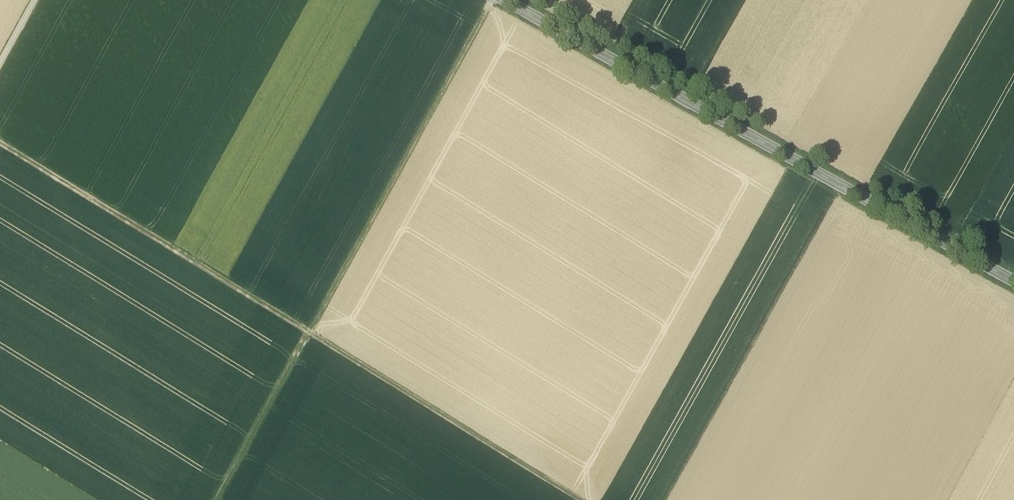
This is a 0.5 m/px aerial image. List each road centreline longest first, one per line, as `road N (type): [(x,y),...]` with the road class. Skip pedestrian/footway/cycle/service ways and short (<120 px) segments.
road 1 (track): [(0,147),(316,336),(502,3)]
road 2 (secondary): [(1013,284),(497,0)]
road 3 (track): [(228,499),(316,336),(580,499)]

